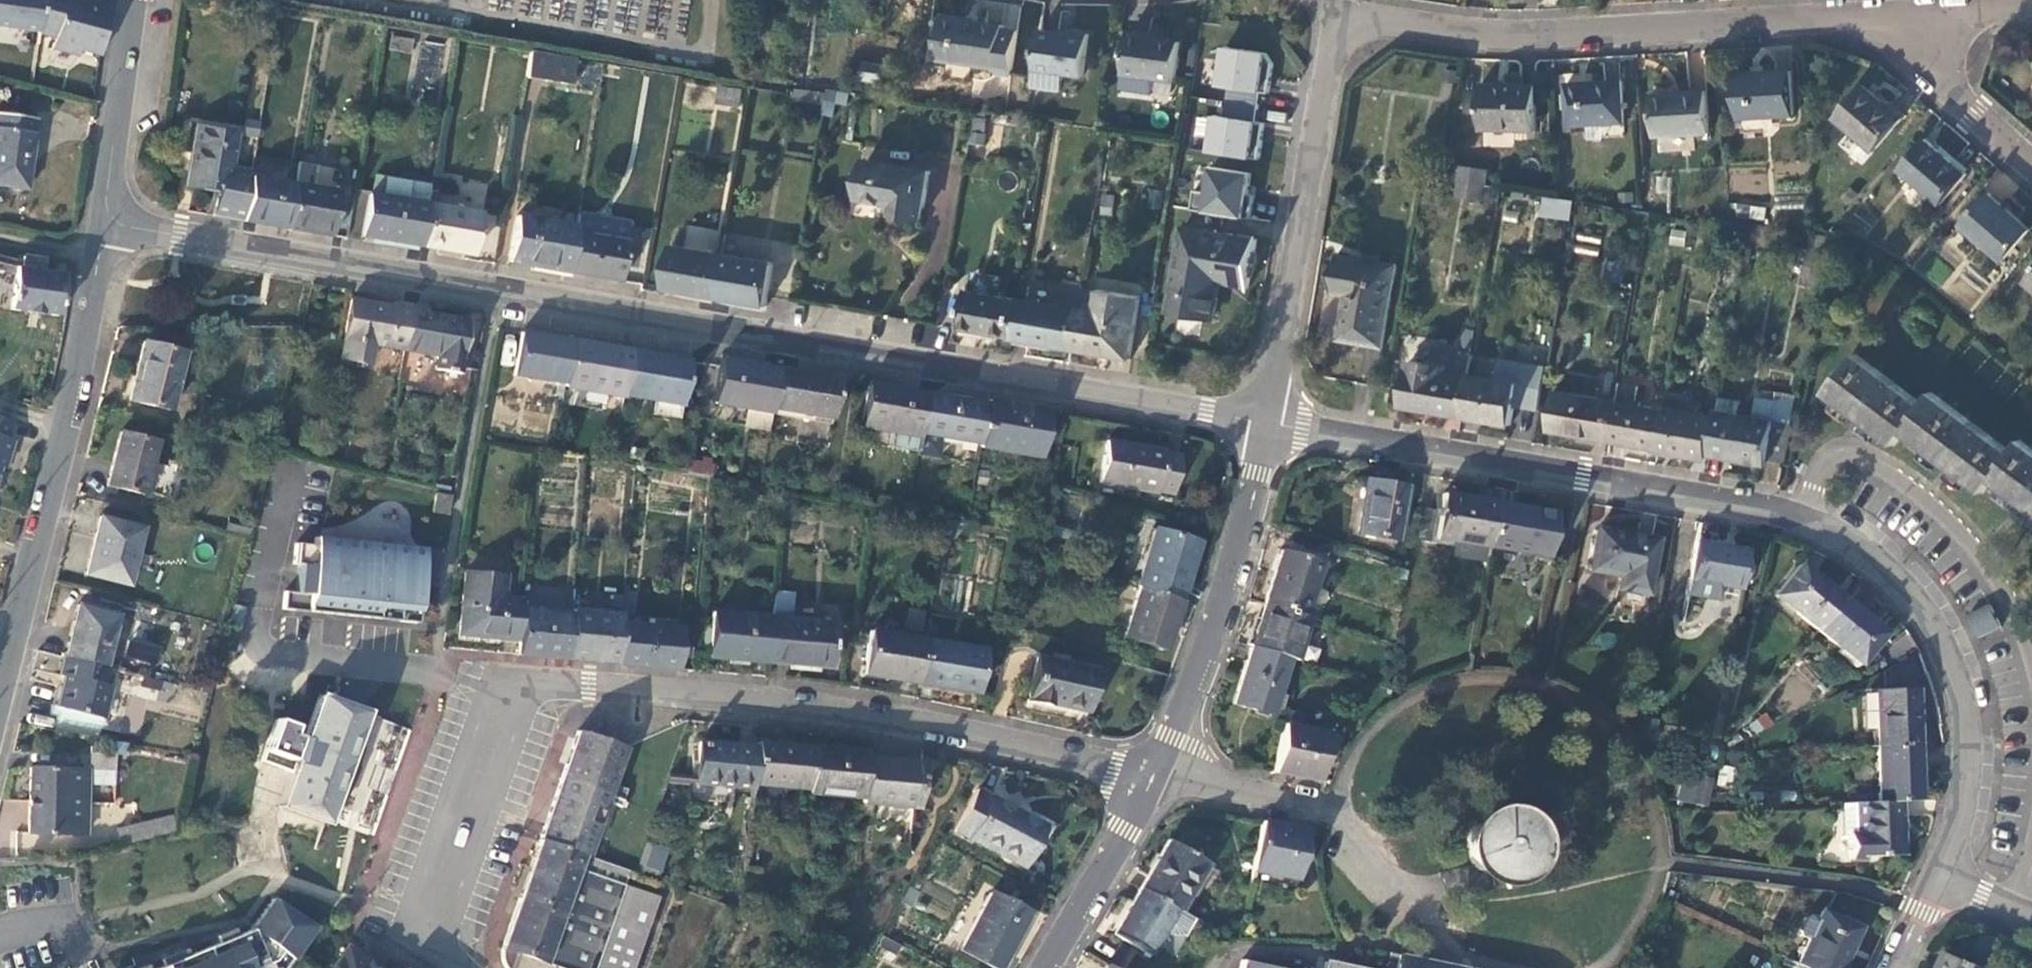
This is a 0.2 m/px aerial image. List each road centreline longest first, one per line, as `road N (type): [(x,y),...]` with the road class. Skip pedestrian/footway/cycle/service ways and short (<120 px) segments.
road 1 (residential): [(113,218),(127,227),(1267,422)]
road 2 (residential): [(1939,877),(1966,784),(1958,687),(1947,644),(1919,595),(1864,547),(1802,518),(1267,422)]
road 3 (unclassified): [(516,683),(847,710),(1162,775)]
road 4 (residential): [(1918,17),(1569,32),(1353,28)]
road 5 (tertiary): [(98,263),(0,692)]
road 6 (unclassified): [(516,683),(270,654),(261,646),(258,610),(290,473)]
road 7 (residential): [(1353,28),(1267,422)]
road 8 (residential): [(1162,775),(1218,607),(1267,422)]
road 9 (unclassified): [(1465,889),(1426,899),(1399,893),(1377,873),(1351,811),(1162,775)]
road 10 (unclassified): [(452,967),(425,947),(516,683)]
road 11 (tertiary): [(136,0),(106,199),(113,218)]
road 12 (residential): [(1056,967),(1162,775)]
road 13 (residential): [(2031,162),(1974,112),(1918,17)]

